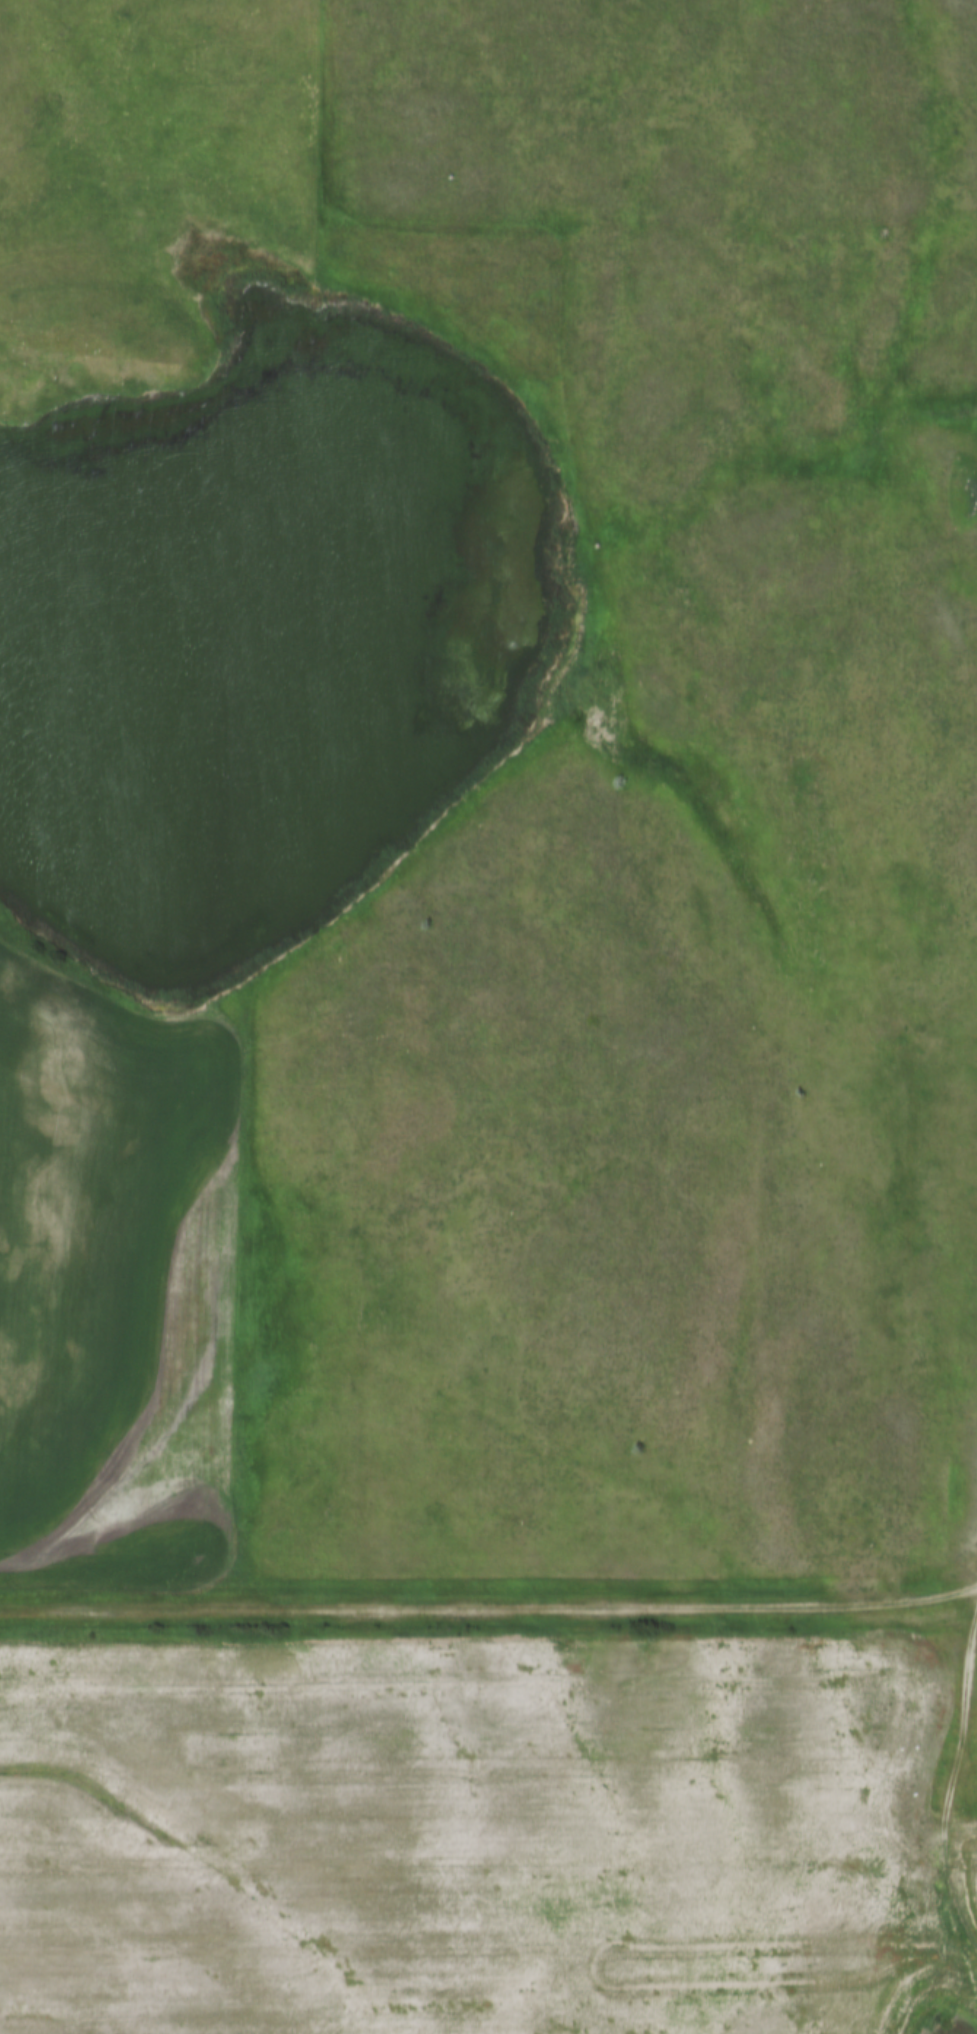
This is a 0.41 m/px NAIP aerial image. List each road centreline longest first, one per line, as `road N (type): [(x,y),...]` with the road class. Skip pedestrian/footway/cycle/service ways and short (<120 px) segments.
road 1 (track): [(0,1614),(621,1616),(976,1606)]
road 2 (track): [(976,1920),(951,1858),(976,1660)]

